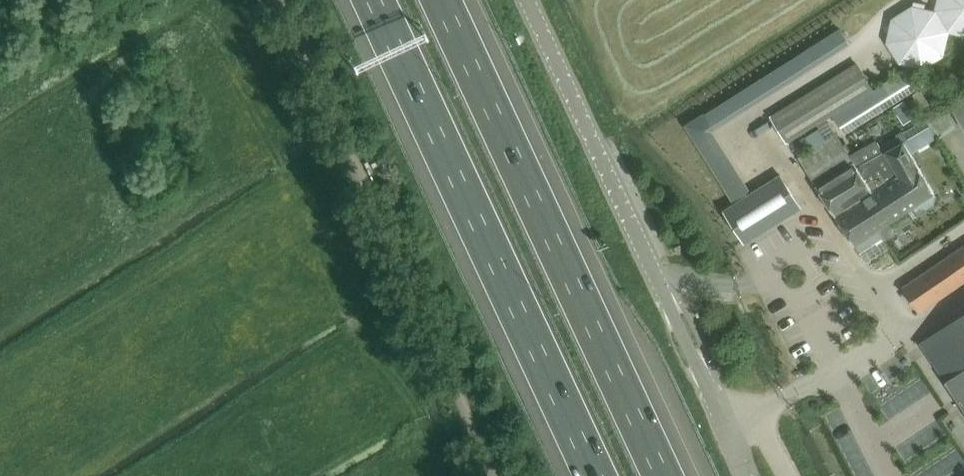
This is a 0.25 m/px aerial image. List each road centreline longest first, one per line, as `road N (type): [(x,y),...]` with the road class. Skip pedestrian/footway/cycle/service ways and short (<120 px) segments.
road 1 (motorway): [(662,475),(440,0)]
road 2 (motorway): [(374,0),(595,475)]
road 3 (residential): [(497,475),(281,0)]
road 4 (unclassified): [(722,421),(526,0)]
road 5 (track): [(899,337),(880,285),(963,229)]

